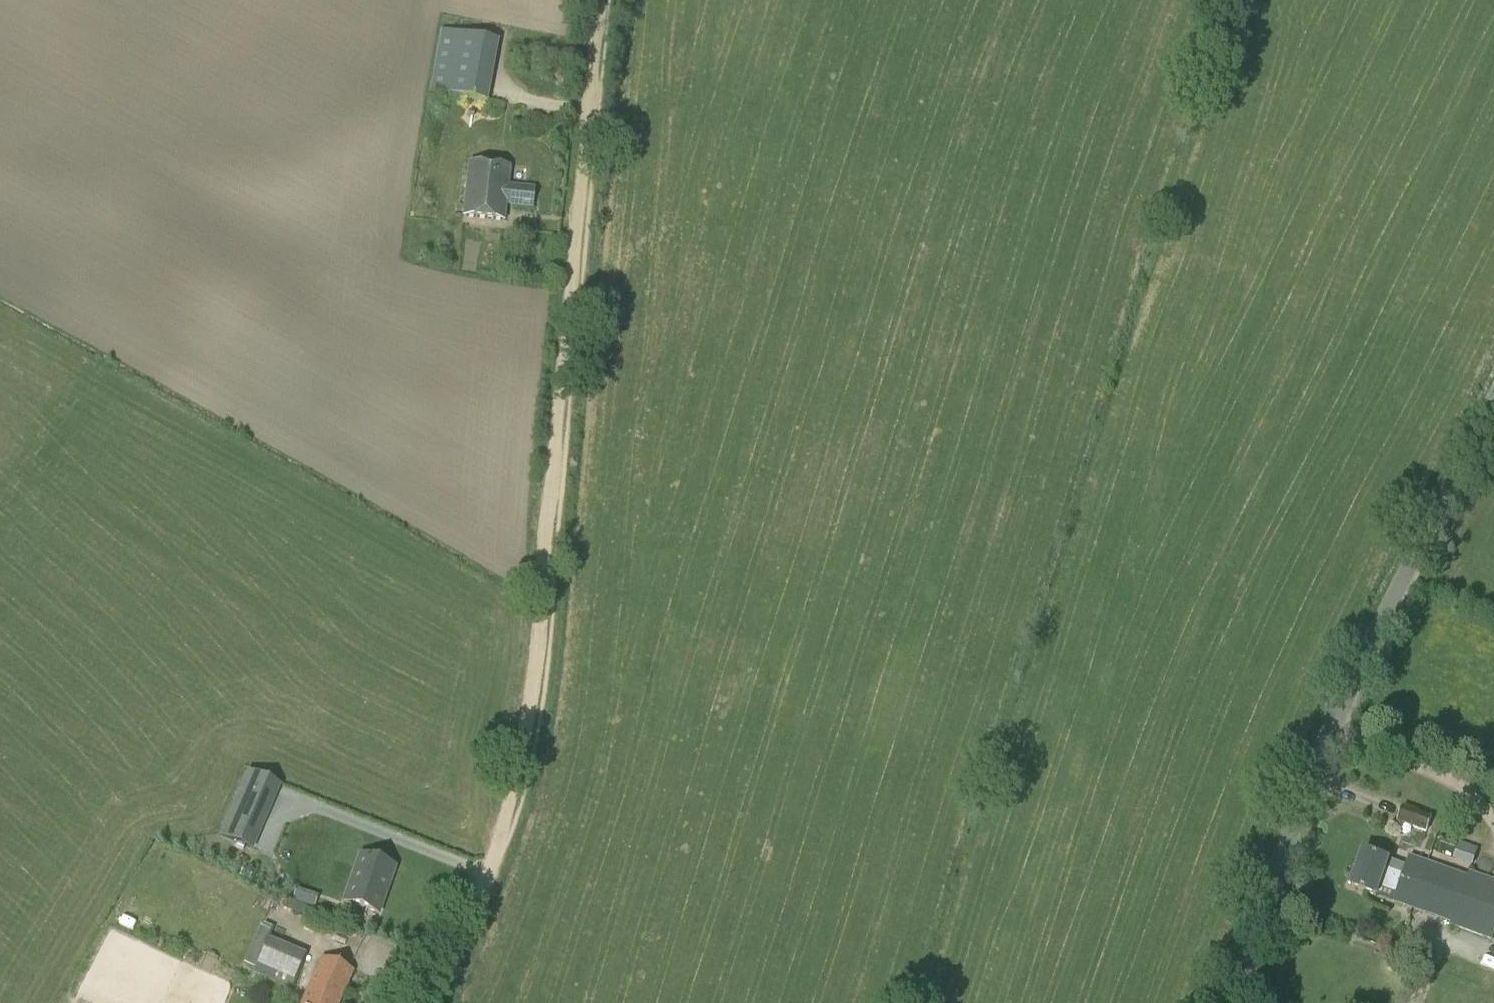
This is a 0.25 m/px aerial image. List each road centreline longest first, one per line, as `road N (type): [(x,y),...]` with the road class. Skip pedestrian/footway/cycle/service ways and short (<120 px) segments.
road 1 (track): [(485,877),(529,680),(596,0)]
road 2 (unclassified): [(1231,1002),(1359,651),(1493,386)]
road 3 (unclassified): [(432,1002),(485,877)]

